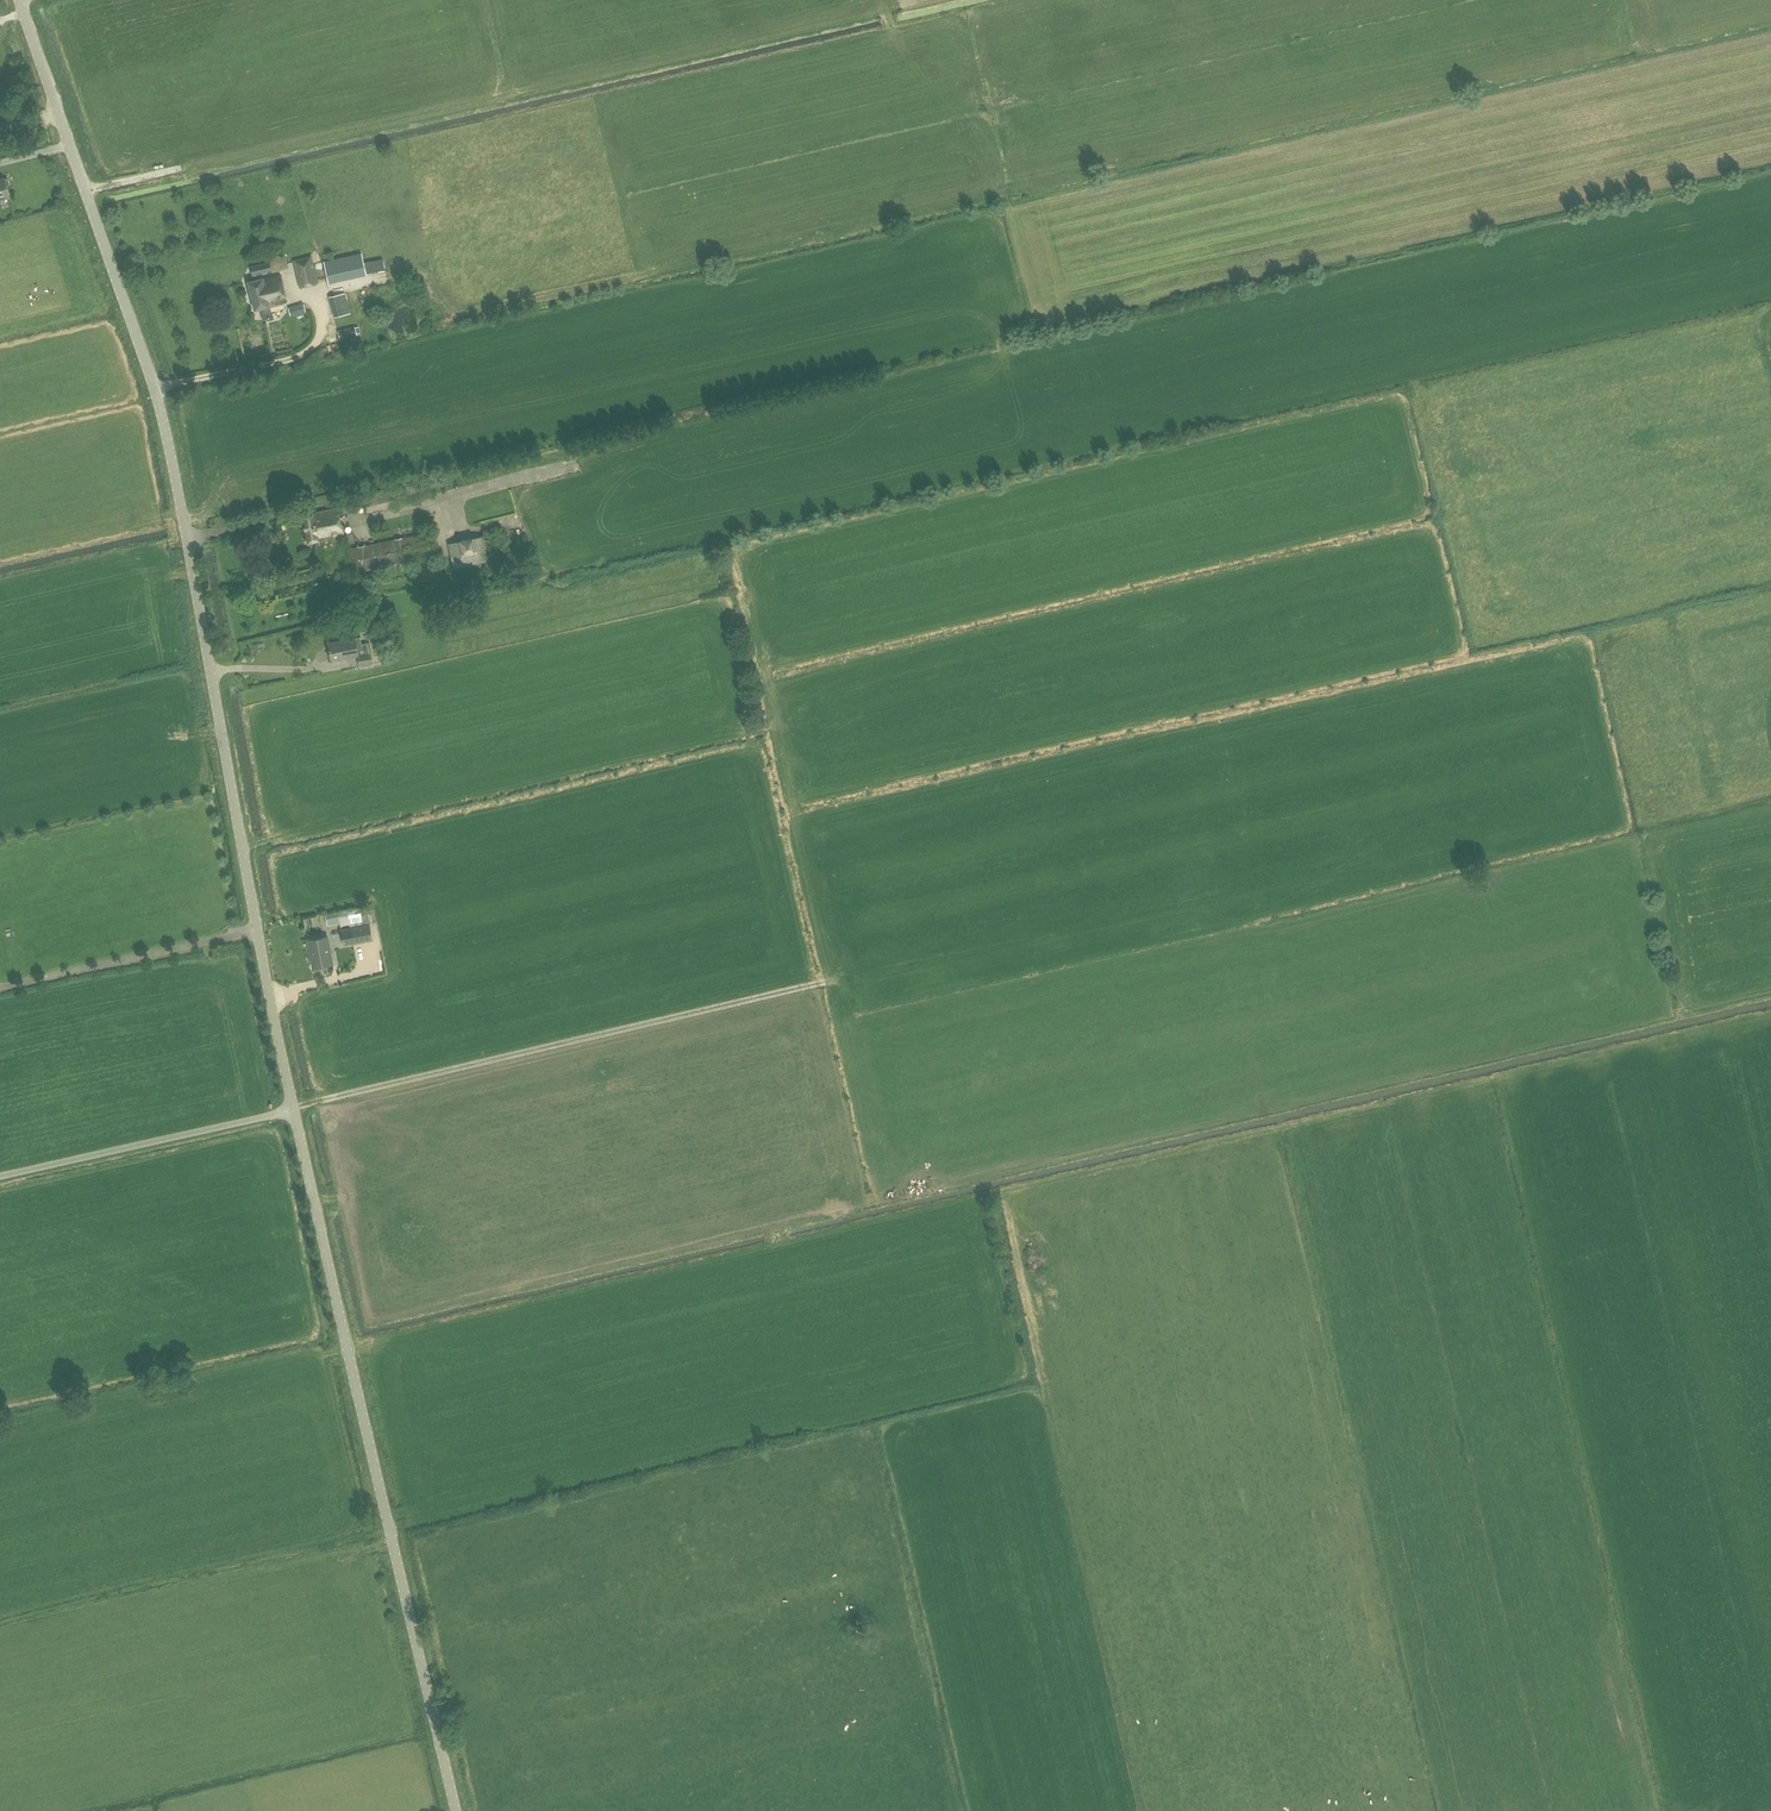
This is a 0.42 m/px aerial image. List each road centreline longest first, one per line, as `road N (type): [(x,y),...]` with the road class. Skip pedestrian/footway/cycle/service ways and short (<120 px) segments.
road 1 (unclassified): [(456,1810),(293,1110),(155,385),(20,0)]

